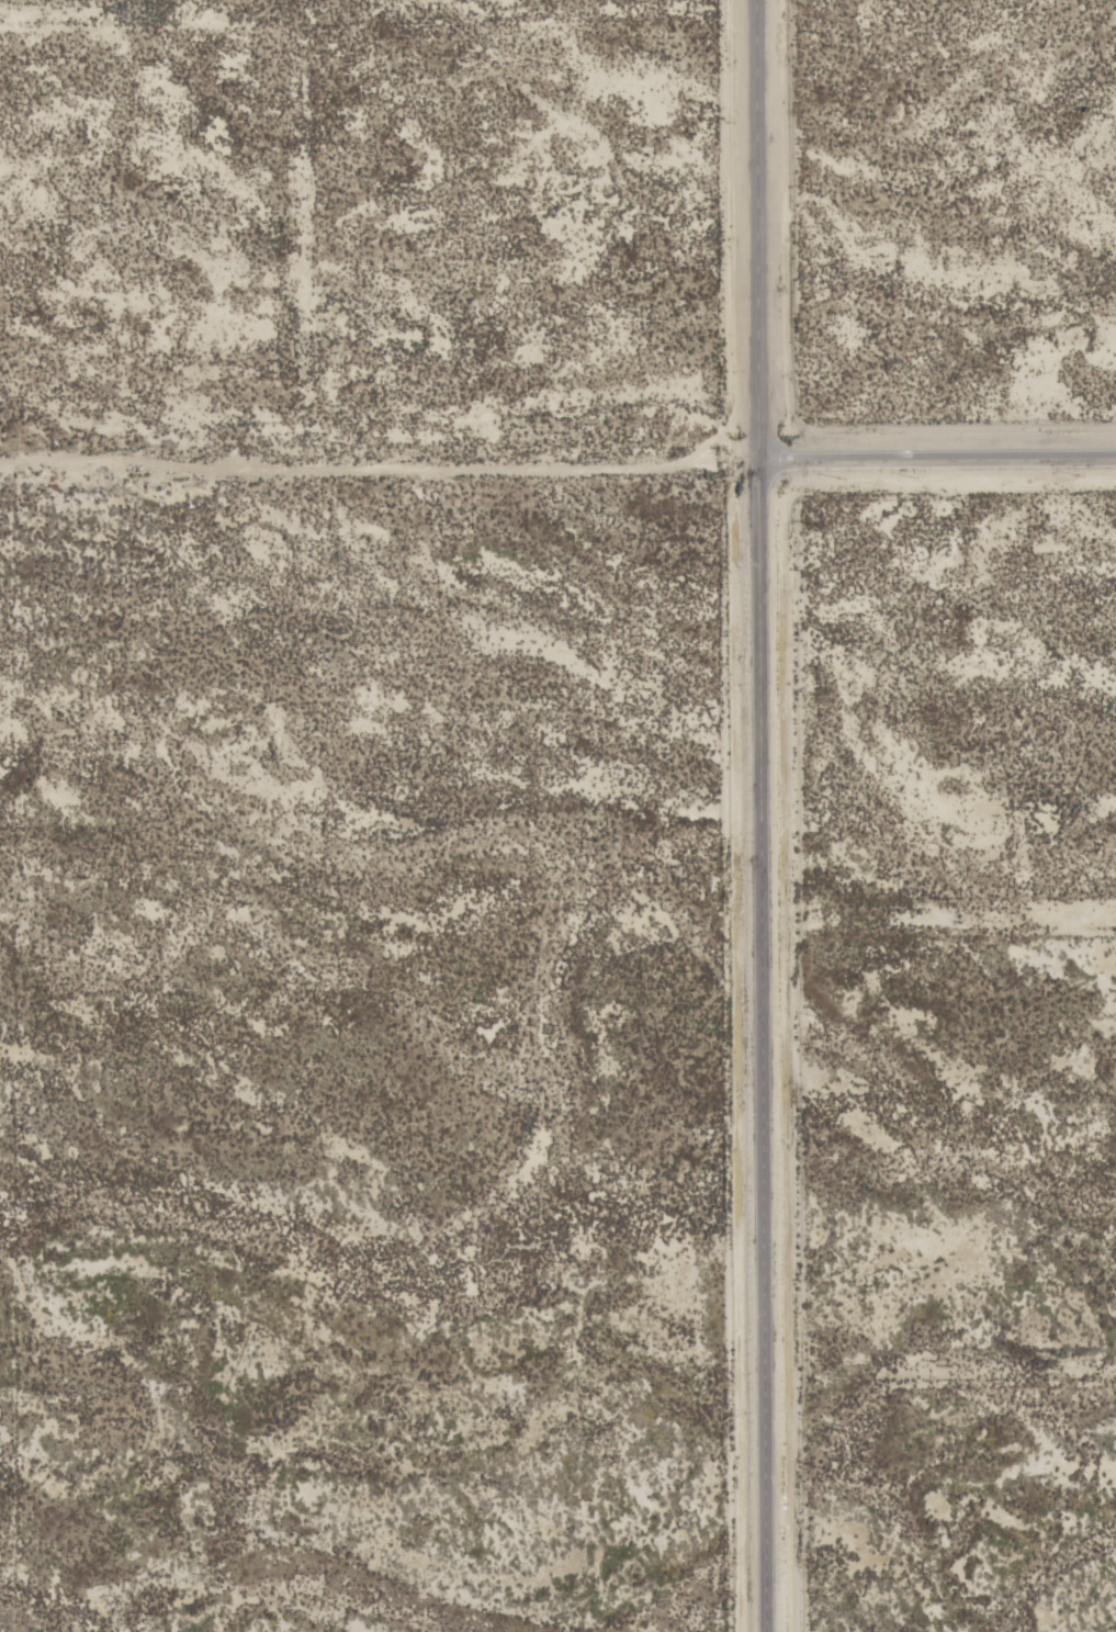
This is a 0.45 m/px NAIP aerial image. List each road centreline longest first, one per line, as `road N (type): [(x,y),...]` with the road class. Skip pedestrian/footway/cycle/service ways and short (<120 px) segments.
road 1 (tertiary): [(756,0),(767,1631)]
road 2 (track): [(0,471),(762,458)]
road 3 (tertiary): [(762,458),(1115,460)]

